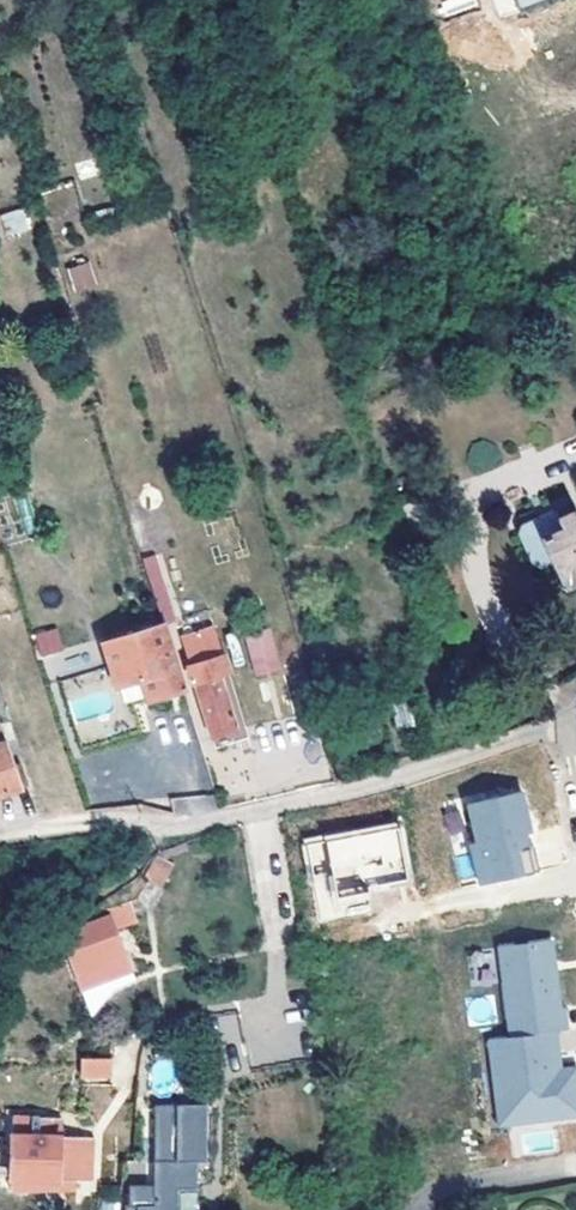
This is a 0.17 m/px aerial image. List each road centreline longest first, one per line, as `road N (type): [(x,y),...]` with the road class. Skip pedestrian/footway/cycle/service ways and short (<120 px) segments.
road 1 (residential): [(0,834),(205,827),(575,725)]

